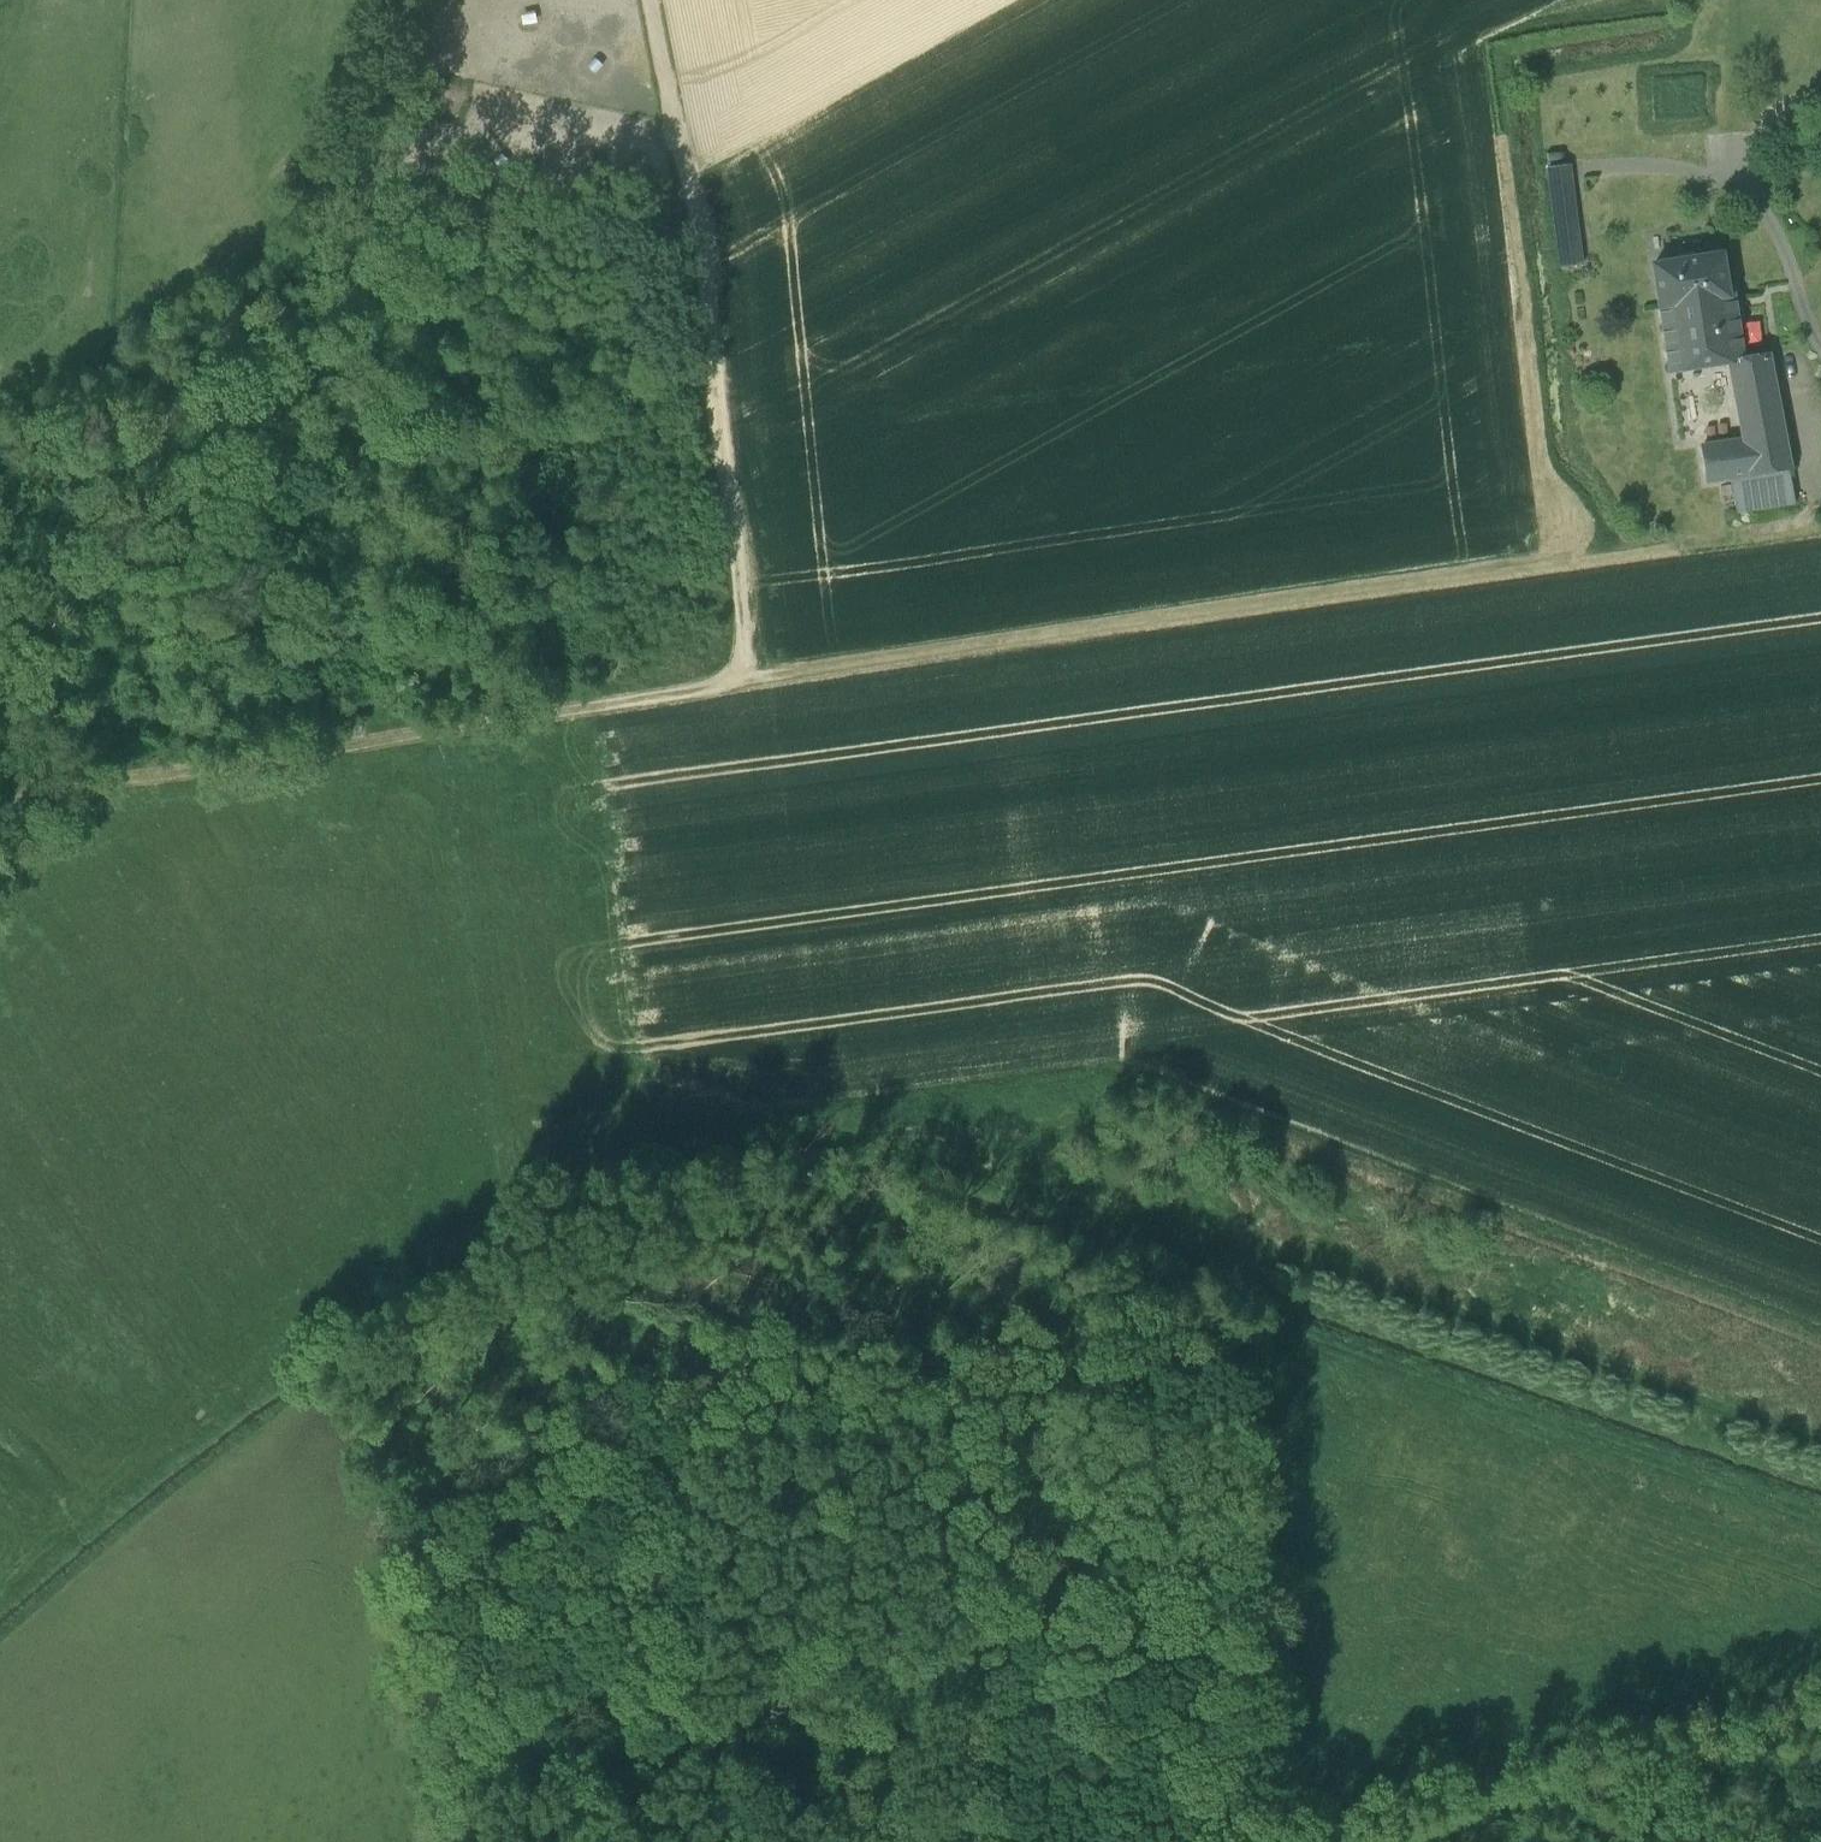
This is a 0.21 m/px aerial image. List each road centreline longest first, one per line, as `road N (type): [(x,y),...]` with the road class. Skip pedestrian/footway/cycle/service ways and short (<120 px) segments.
road 1 (track): [(653,0),(690,181),(746,681),(0,785)]
road 2 (track): [(746,681),(1557,560)]
road 3 (track): [(1820,1737),(1413,1841)]

